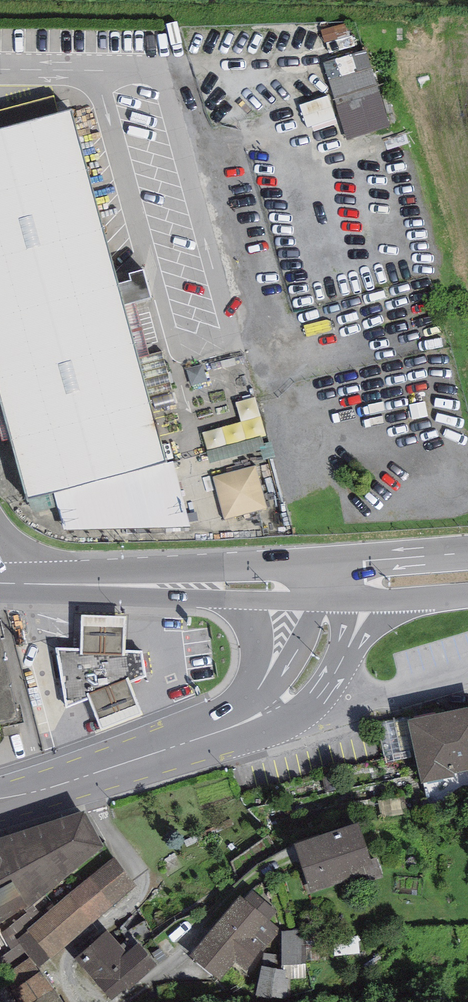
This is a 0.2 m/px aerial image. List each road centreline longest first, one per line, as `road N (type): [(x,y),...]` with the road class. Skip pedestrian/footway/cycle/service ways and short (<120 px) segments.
road 1 (primary): [(334,564),(75,584)]
road 2 (primary): [(215,732),(0,802)]
road 3 (primary): [(75,584),(242,600)]
road 4 (primary): [(318,599),(284,673),(222,728)]
road 5 (primary): [(242,600),(255,637),(254,668),(222,728)]
road 6 (primary): [(215,732),(303,710),(334,676)]
road 7 (primary): [(467,554),(334,564)]

